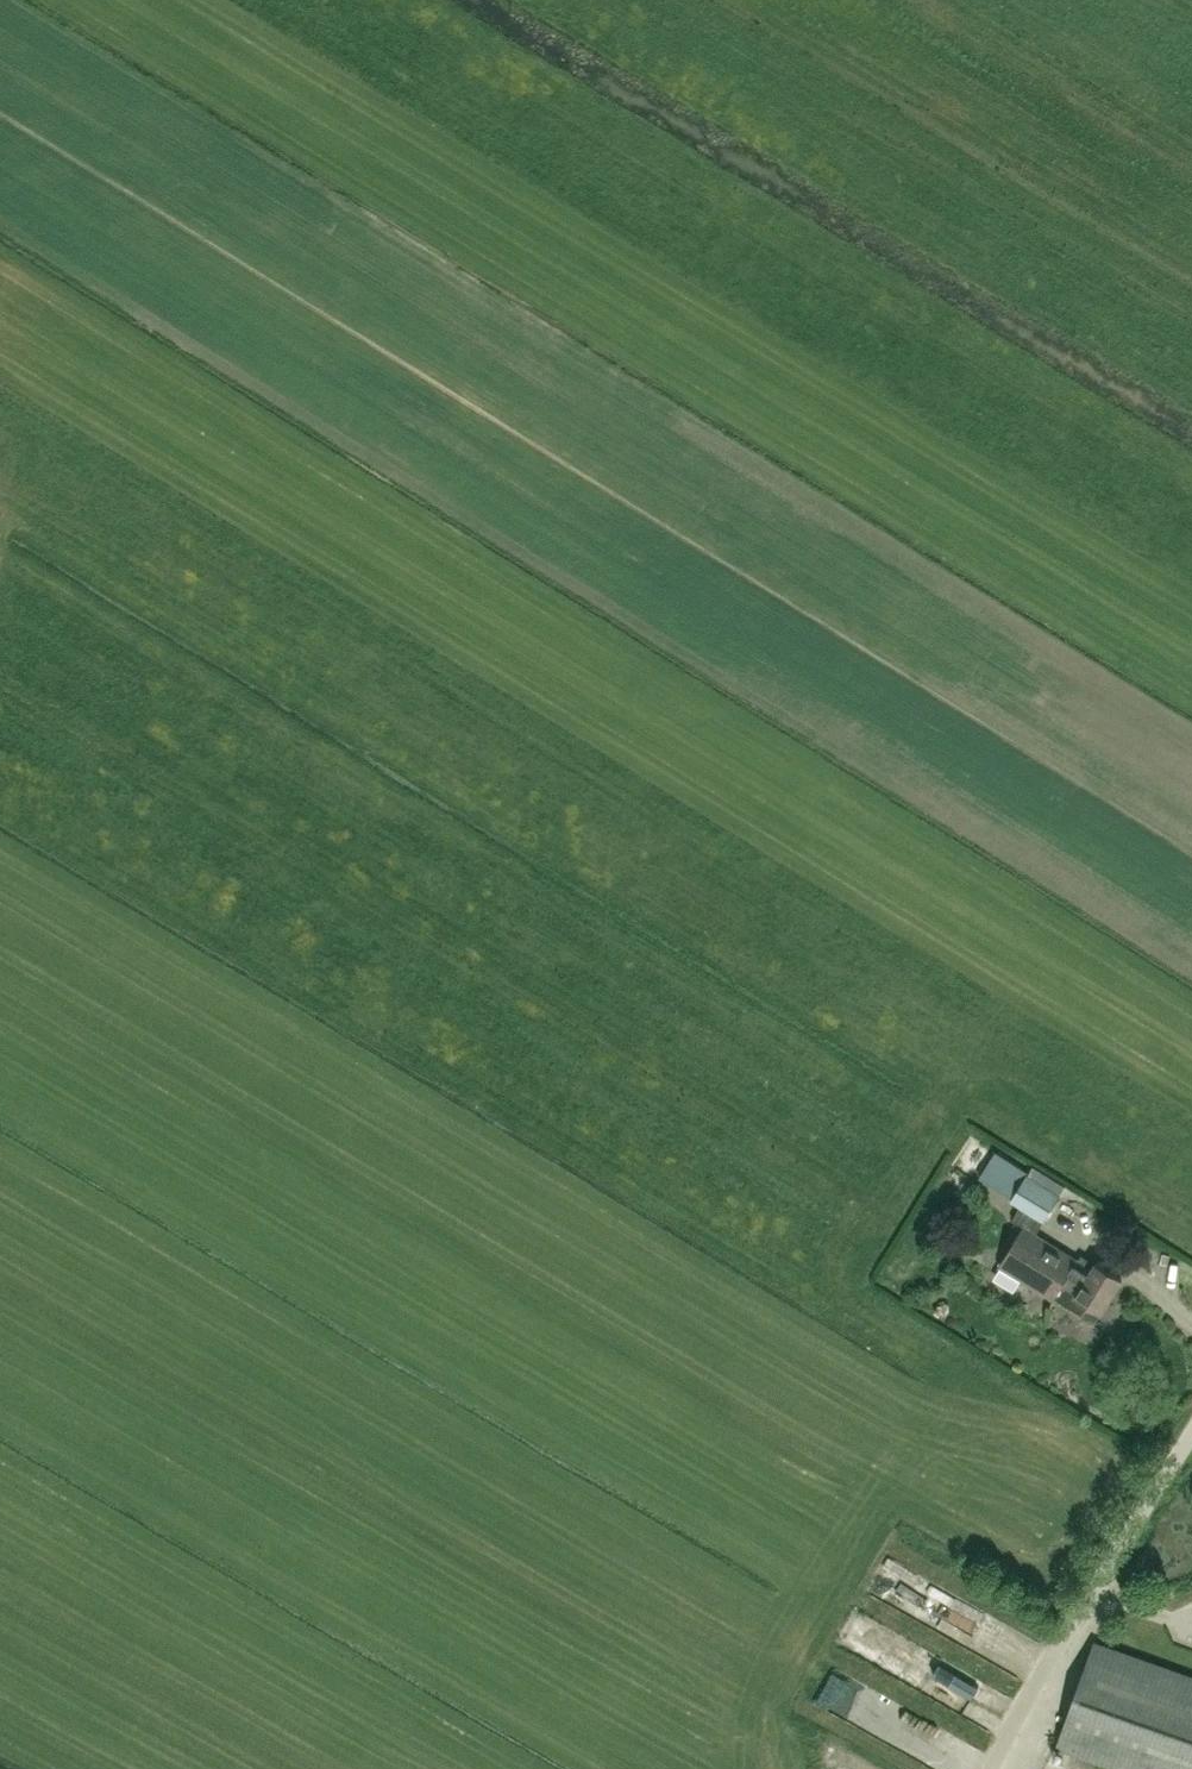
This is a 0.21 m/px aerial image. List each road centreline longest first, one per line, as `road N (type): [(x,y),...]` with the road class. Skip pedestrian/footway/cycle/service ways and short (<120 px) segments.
road 1 (unclassified): [(989,1768),(1191,1431)]

